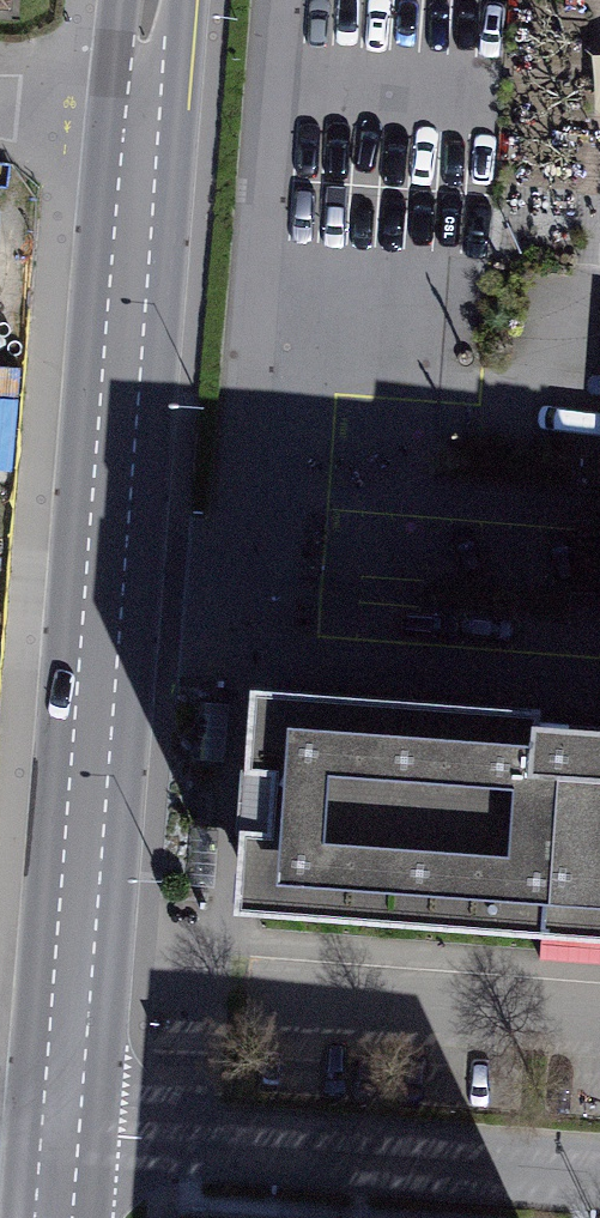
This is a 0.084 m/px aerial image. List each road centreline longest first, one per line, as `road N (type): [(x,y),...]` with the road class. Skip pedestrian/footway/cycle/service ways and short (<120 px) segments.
road 1 (primary): [(142,122),(59,1131)]
road 2 (residential): [(599,1177),(59,1131)]
road 3 (residential): [(142,122),(0,106)]
road 4 (primary): [(154,0),(142,122)]

